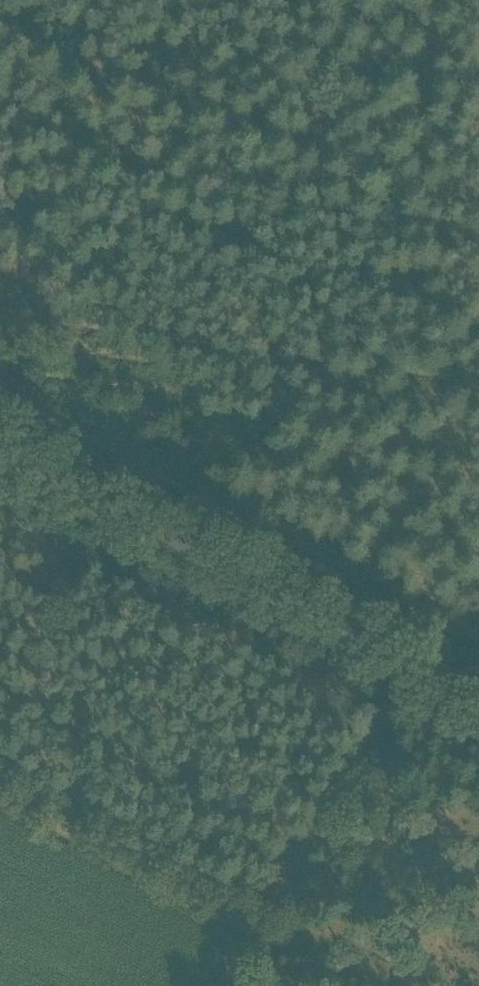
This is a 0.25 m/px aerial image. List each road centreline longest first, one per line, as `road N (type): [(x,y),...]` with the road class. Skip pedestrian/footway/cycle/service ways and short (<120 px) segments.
road 1 (unclassified): [(478,701),(0,452)]
road 2 (track): [(414,667),(220,985)]

